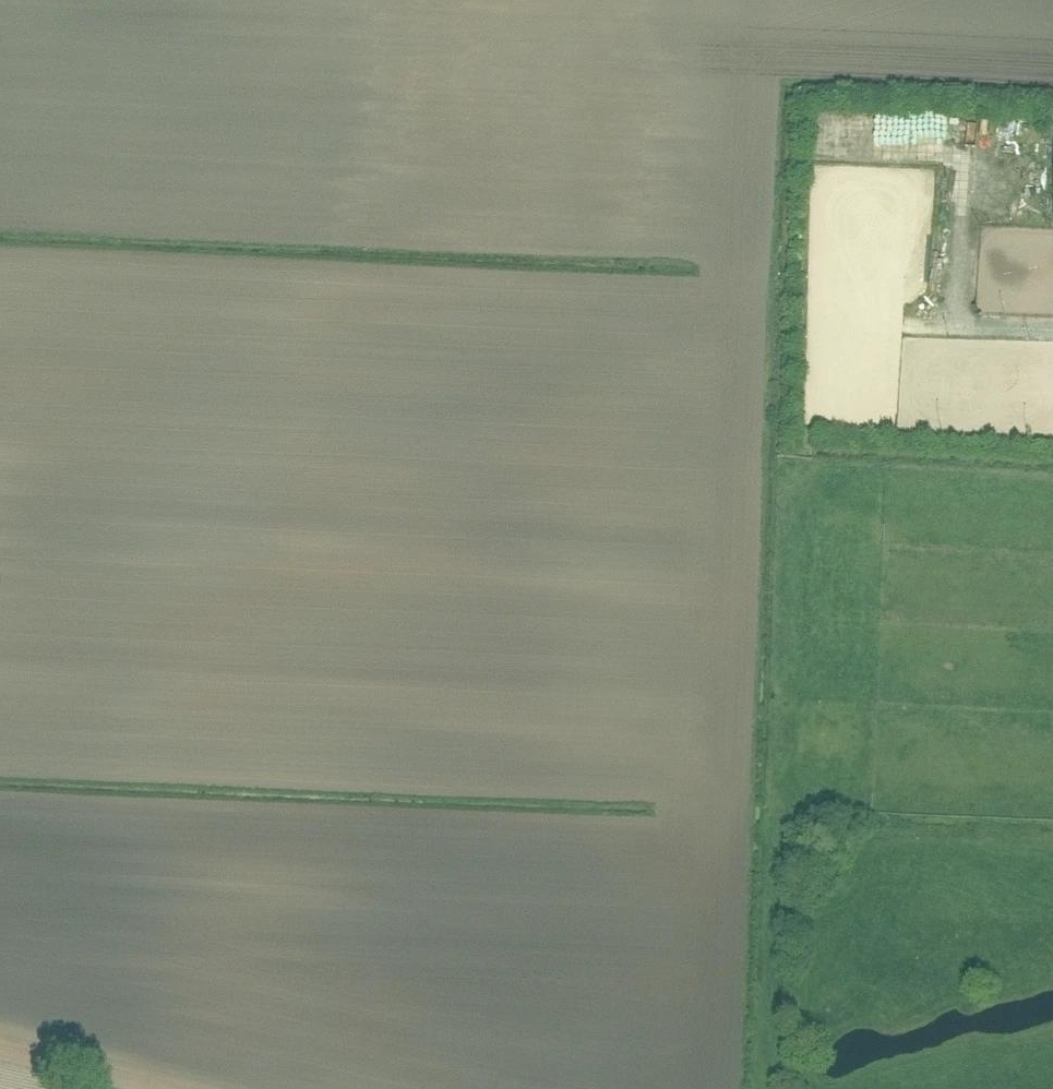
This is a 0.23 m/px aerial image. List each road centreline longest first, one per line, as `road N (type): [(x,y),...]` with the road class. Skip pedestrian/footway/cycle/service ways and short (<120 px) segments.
road 1 (track): [(158,1088),(0,1053)]

